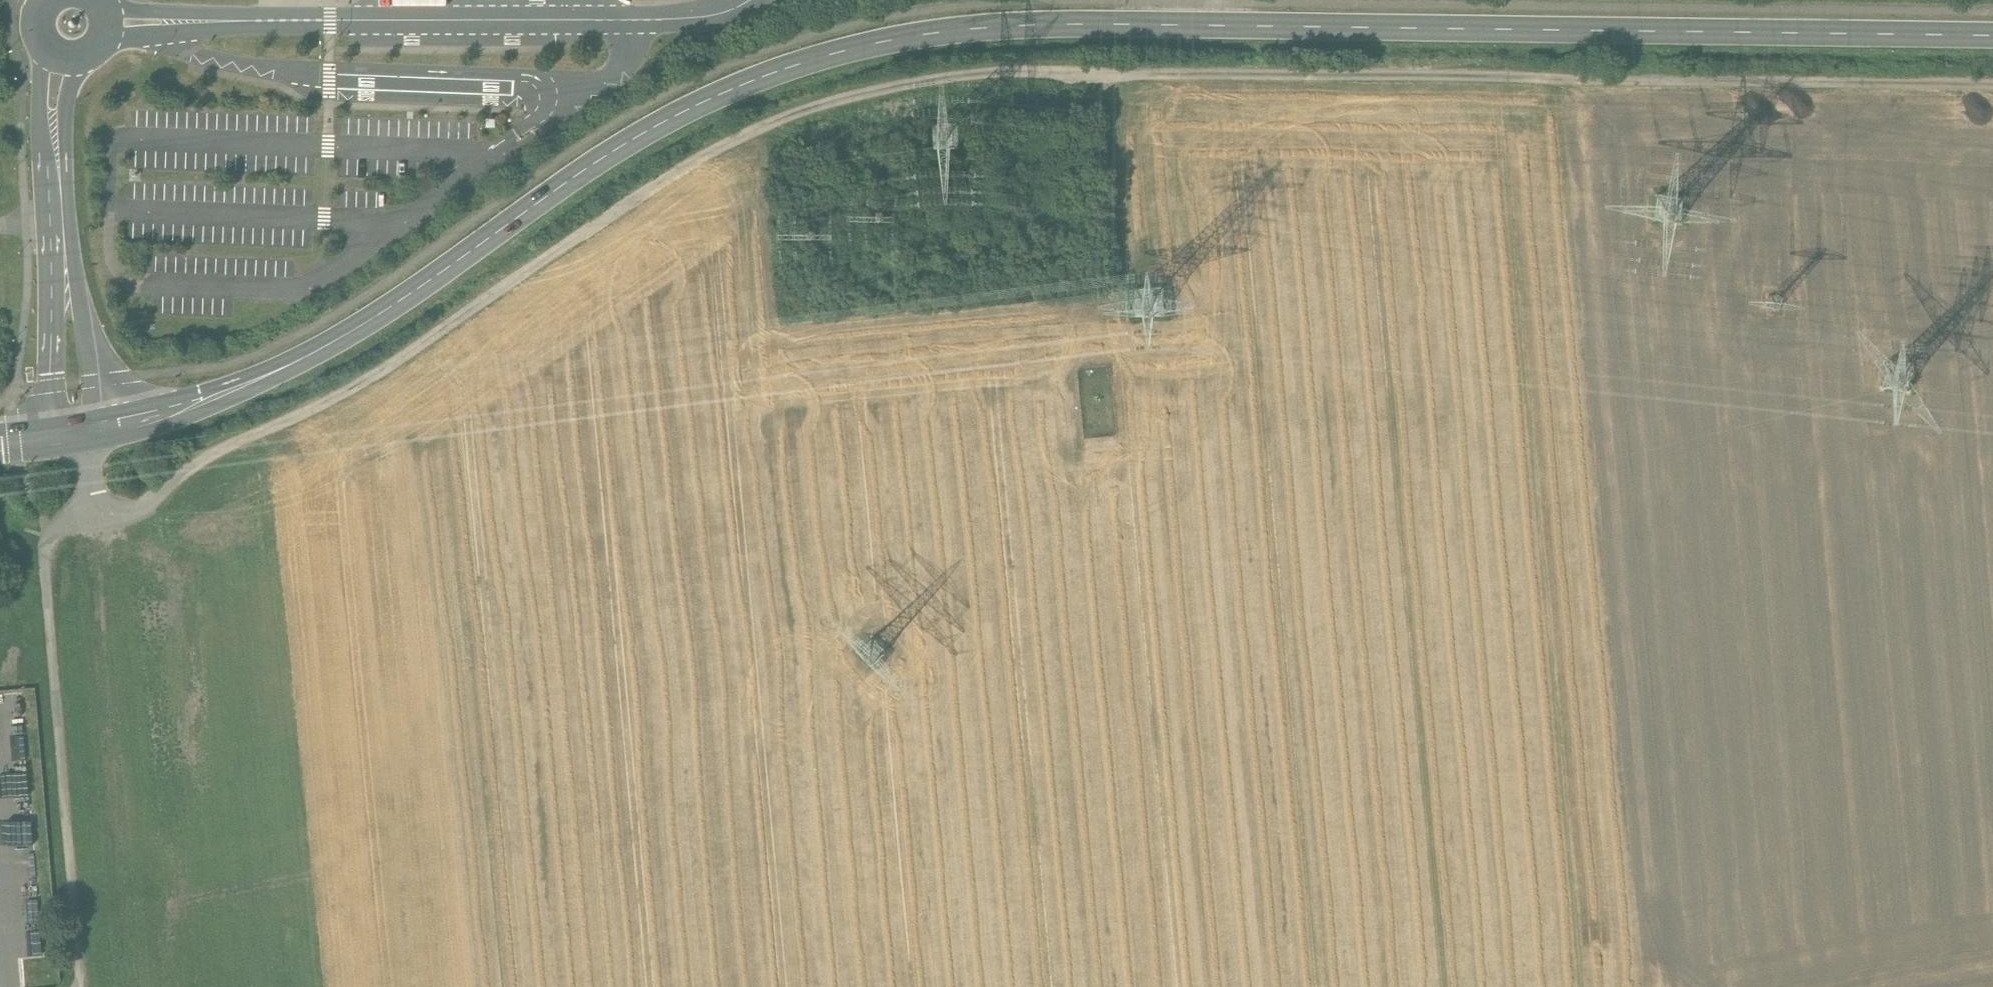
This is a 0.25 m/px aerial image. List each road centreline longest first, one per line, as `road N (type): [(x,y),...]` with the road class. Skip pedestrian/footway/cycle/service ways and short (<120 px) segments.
road 1 (secondary): [(0,444),(184,413),(250,388),(326,347),(623,147),(721,94),(822,58),(925,35),(1081,25),(1992,39)]
road 2 (track): [(1992,88),(1109,75),(920,83),(772,123),(626,203),(366,382),(198,461),(136,510),(76,519)]

